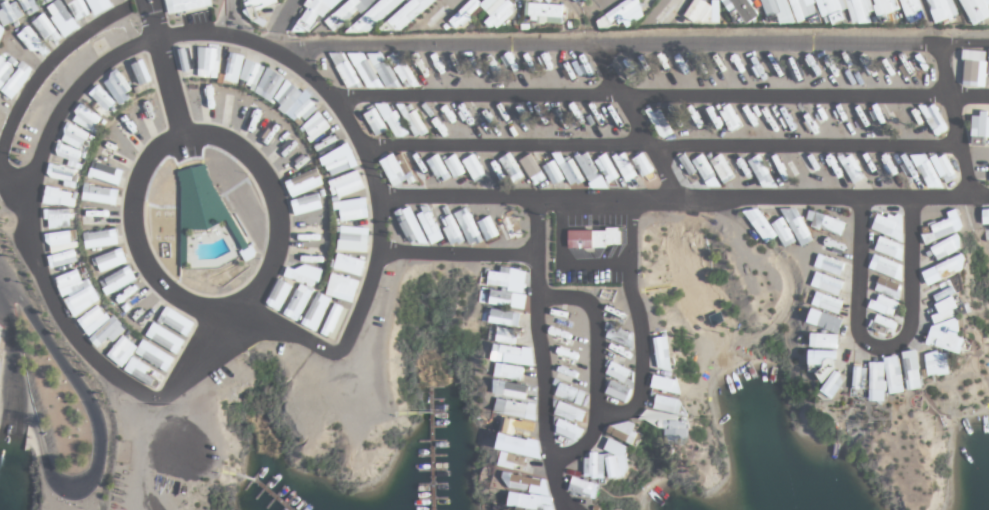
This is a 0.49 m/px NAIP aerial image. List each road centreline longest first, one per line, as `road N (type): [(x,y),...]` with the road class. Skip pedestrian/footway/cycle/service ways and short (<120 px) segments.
road 1 (residential): [(242,299),(327,350),(343,347),(375,261),(371,176),(342,114),(295,65),(225,34),(161,36),(93,73),(55,121),(31,197),(36,260),(70,332),(151,397),(166,393),(216,307)]
road 2 (residential): [(268,49),(940,43),(971,196)]
road 3 (residential): [(952,96),(329,97)]
road 4 (residential): [(360,146),(961,146)]
road 5 (residential): [(375,196),(971,196)]
road 6 (residential): [(913,196),(911,320),(906,335),(879,348),(857,328),(861,196)]
road 7 (residential): [(569,509),(546,432),(539,197)]
road 8 (residential): [(145,0),(76,38),(27,92),(1,180),(34,181)]
road 9 (residential): [(600,414),(623,413),(642,393),(642,325),(631,291),(633,198)]
road 10 (residential): [(182,136),(154,153),(141,173),(133,231),(144,263),(166,289),(216,307)]
road 11 (residential): [(242,299),(264,279),(277,248),(272,189),(233,143),(182,136)]
road 12 (residential): [(594,45),(678,197)]
road 13 (residential): [(537,298),(593,303),(600,414)]
road 14 (residential): [(376,249),(537,255)]
road 15 (residential): [(166,393),(276,320)]

